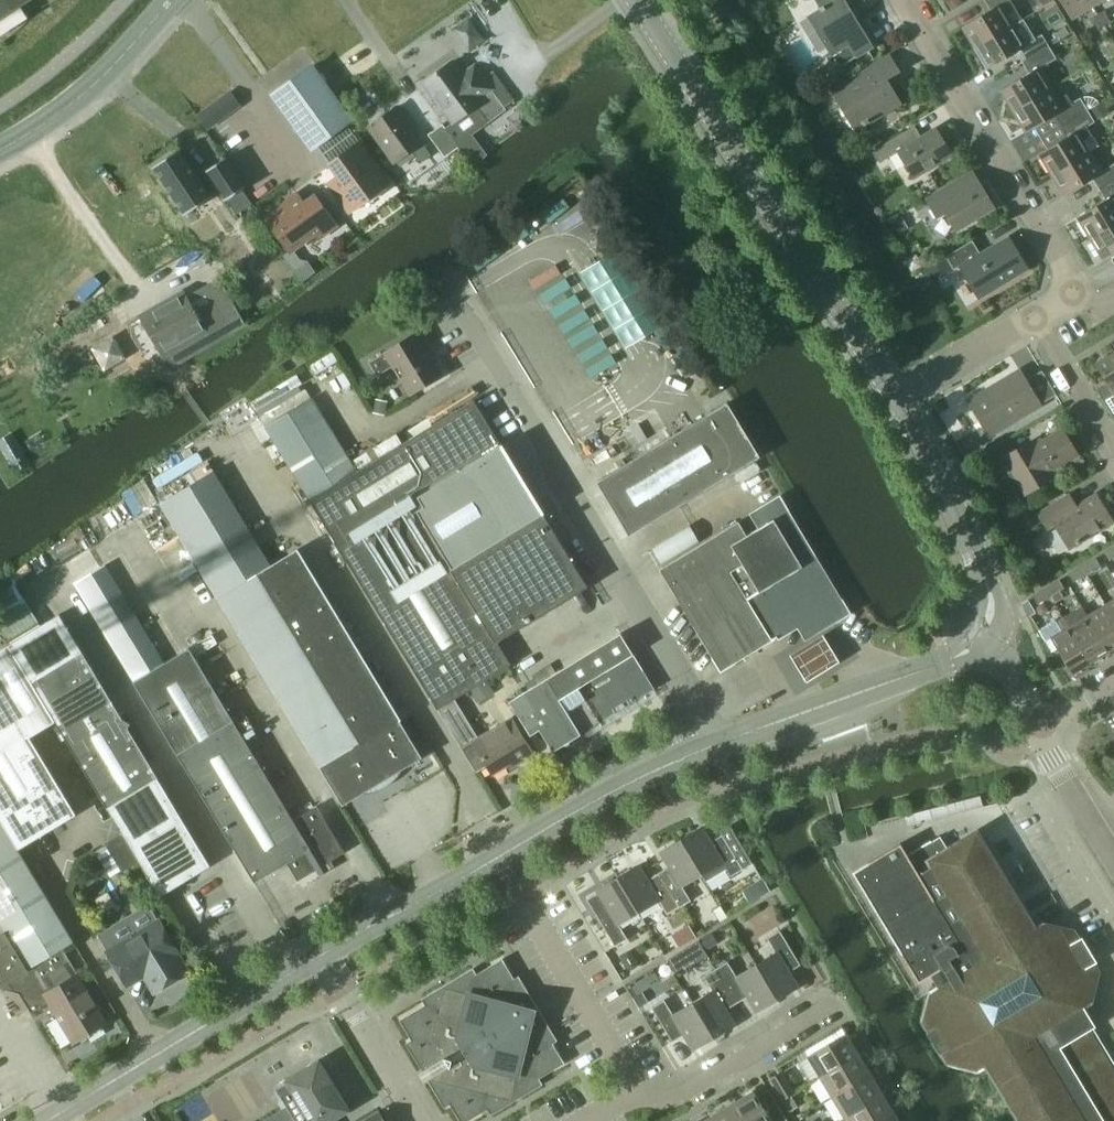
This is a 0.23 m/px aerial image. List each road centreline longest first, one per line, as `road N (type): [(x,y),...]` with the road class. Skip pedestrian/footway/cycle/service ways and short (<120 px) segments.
road 1 (unclassified): [(716,746),(446,286)]
road 2 (tertiary): [(893,394),(635,0)]
road 3 (tertiary): [(319,957),(609,793),(716,746)]
road 4 (residential): [(1073,294),(900,0)]
road 5 (tertiary): [(48,1120),(319,957)]
road 6 (tertiary): [(716,746),(946,662),(983,631)]
road 7 (residential): [(585,1120),(636,1096),(679,1095),(834,1003)]
road 8 (tertiary): [(983,631),(991,608),(985,579),(893,394)]
road 9 (tertiary): [(0,148),(105,74),(172,0)]
road 10 (residential): [(893,394),(1034,316)]
road 11 (residential): [(1113,456),(1034,316)]
road 12 (unclassified): [(1036,728),(1113,859)]
road 13 (residential): [(417,1120),(340,993)]

